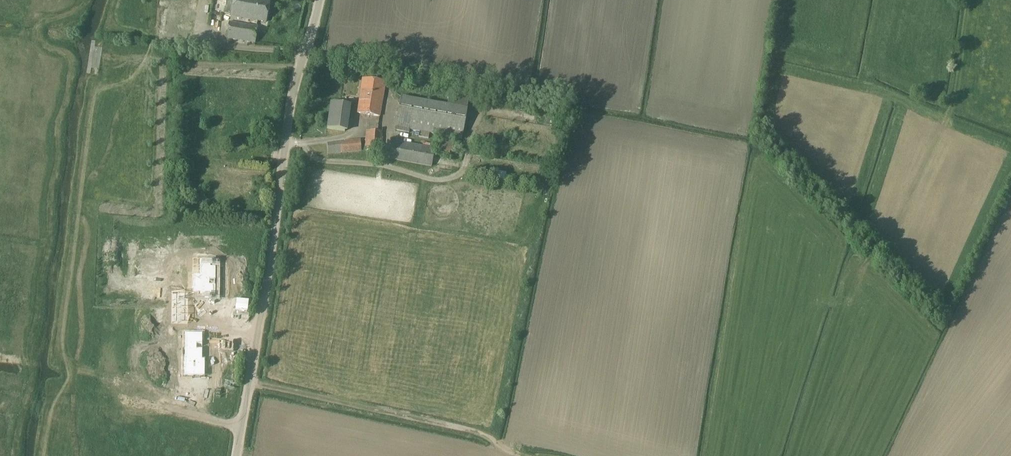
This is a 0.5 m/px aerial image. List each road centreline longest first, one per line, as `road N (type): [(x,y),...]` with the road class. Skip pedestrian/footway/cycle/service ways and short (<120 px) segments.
road 1 (unclassified): [(236,455),(293,99),(320,0)]

